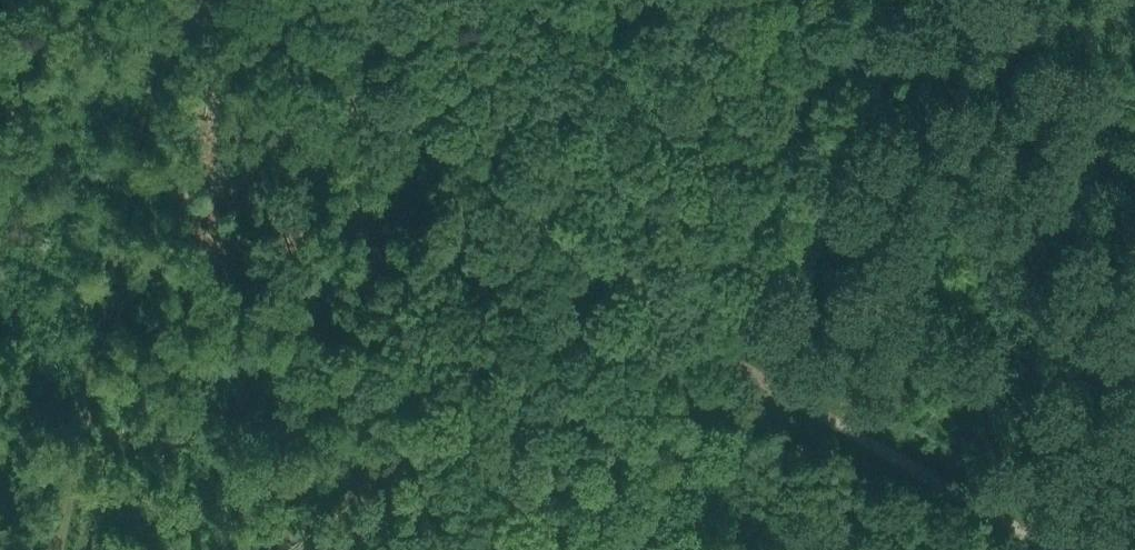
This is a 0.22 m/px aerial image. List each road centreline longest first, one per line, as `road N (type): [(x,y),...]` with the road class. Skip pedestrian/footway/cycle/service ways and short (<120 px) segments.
road 1 (track): [(202,0),(496,176),(660,318),(708,346)]
road 2 (track): [(57,549),(184,0)]
road 3 (track): [(708,346),(1051,549)]

